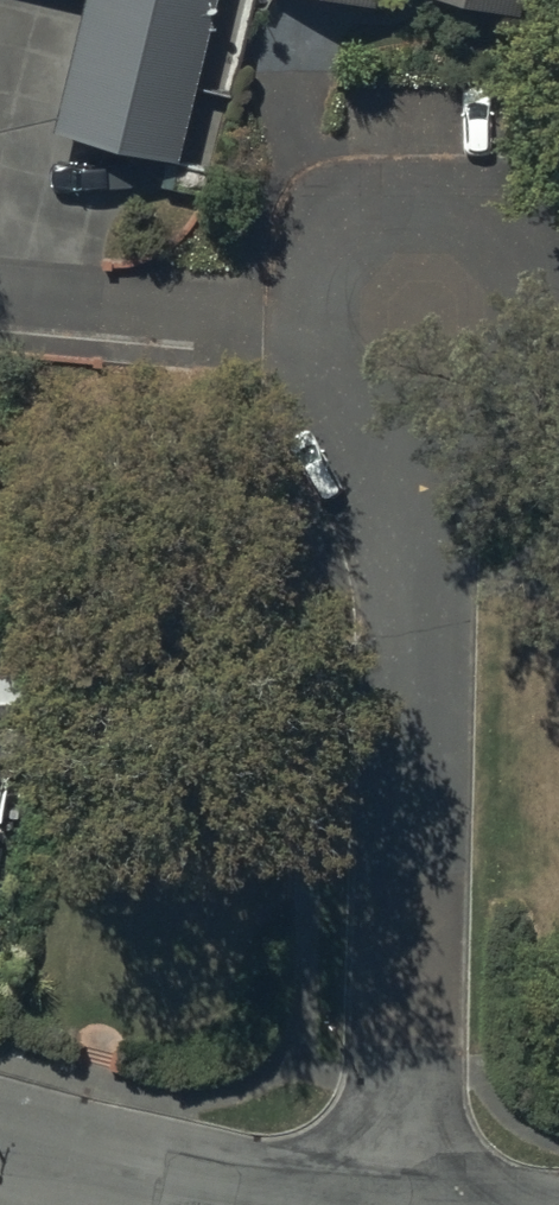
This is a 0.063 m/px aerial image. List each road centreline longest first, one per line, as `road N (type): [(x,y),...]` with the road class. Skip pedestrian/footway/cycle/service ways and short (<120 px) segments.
road 1 (residential): [(422,338),(410,1204)]
road 2 (residential): [(0,291),(422,338)]
road 3 (residential): [(558,239),(423,255),(422,338)]
road 4 (residential): [(199,1204),(0,1154)]

